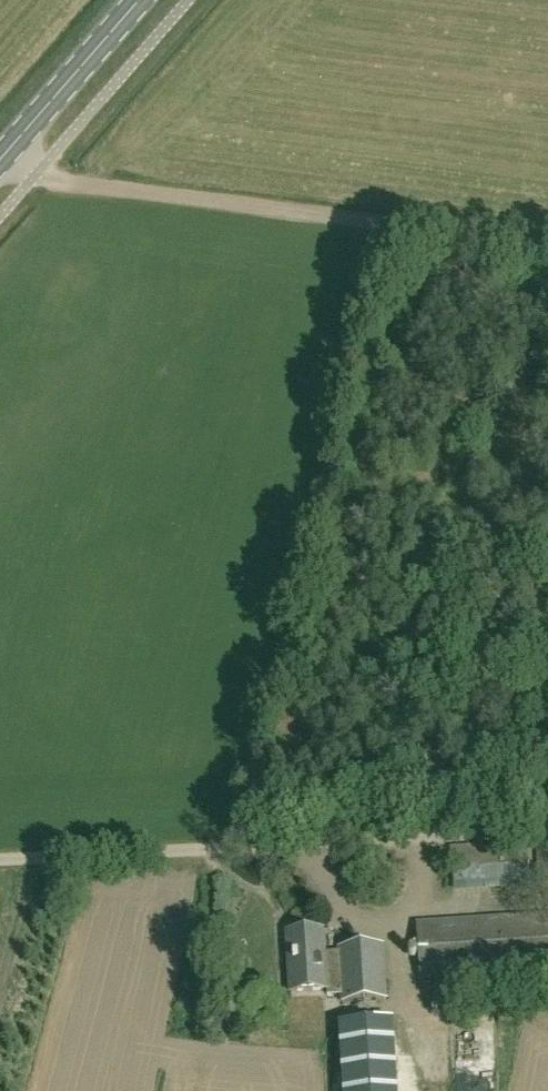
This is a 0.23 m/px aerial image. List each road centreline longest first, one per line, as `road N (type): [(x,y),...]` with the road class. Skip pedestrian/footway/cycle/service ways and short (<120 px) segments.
road 1 (track): [(547,249),(70,185)]
road 2 (unclassified): [(0,872),(367,859)]
road 3 (secondary): [(8,152),(142,0)]

